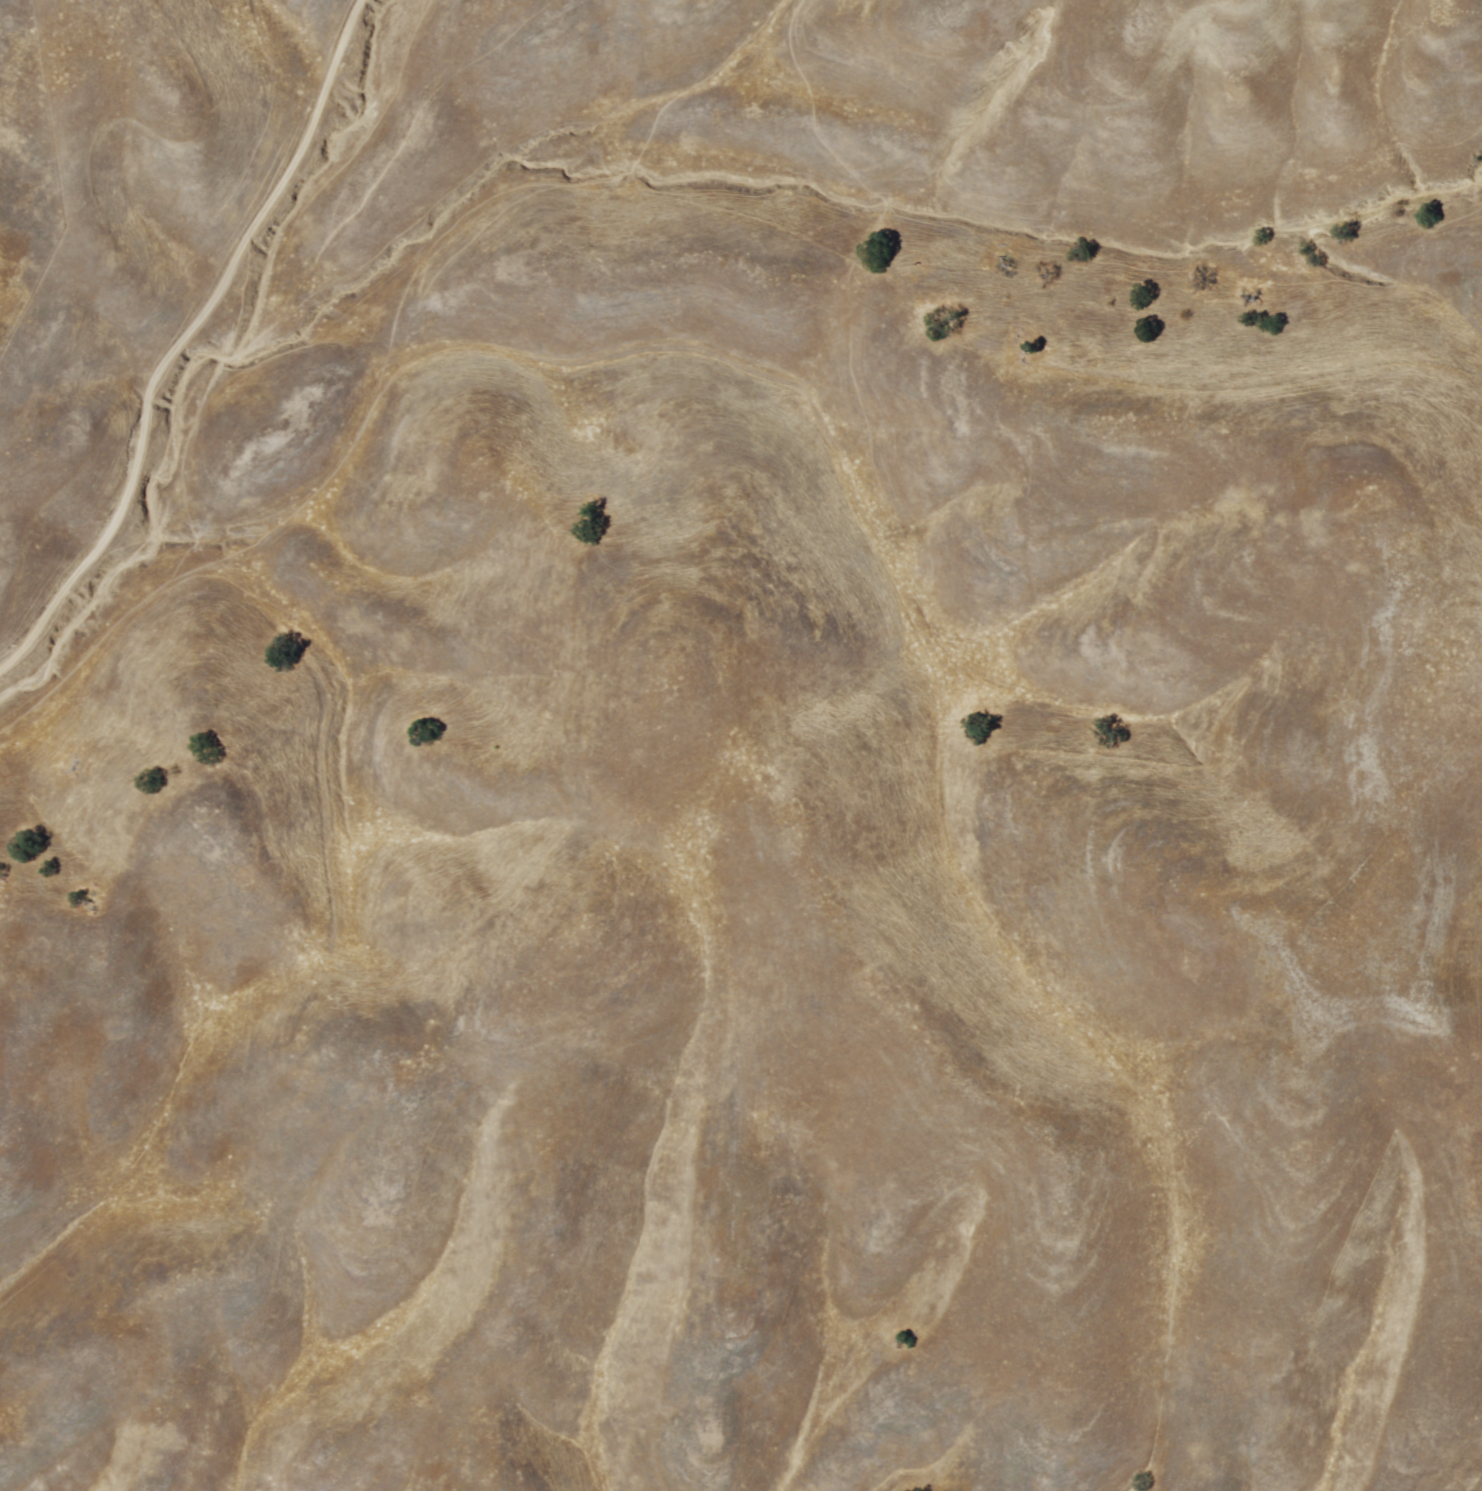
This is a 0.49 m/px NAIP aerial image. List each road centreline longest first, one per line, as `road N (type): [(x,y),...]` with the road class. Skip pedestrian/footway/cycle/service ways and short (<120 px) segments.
road 1 (track): [(357,0),(276,183),(155,369),(105,527),(0,656)]

